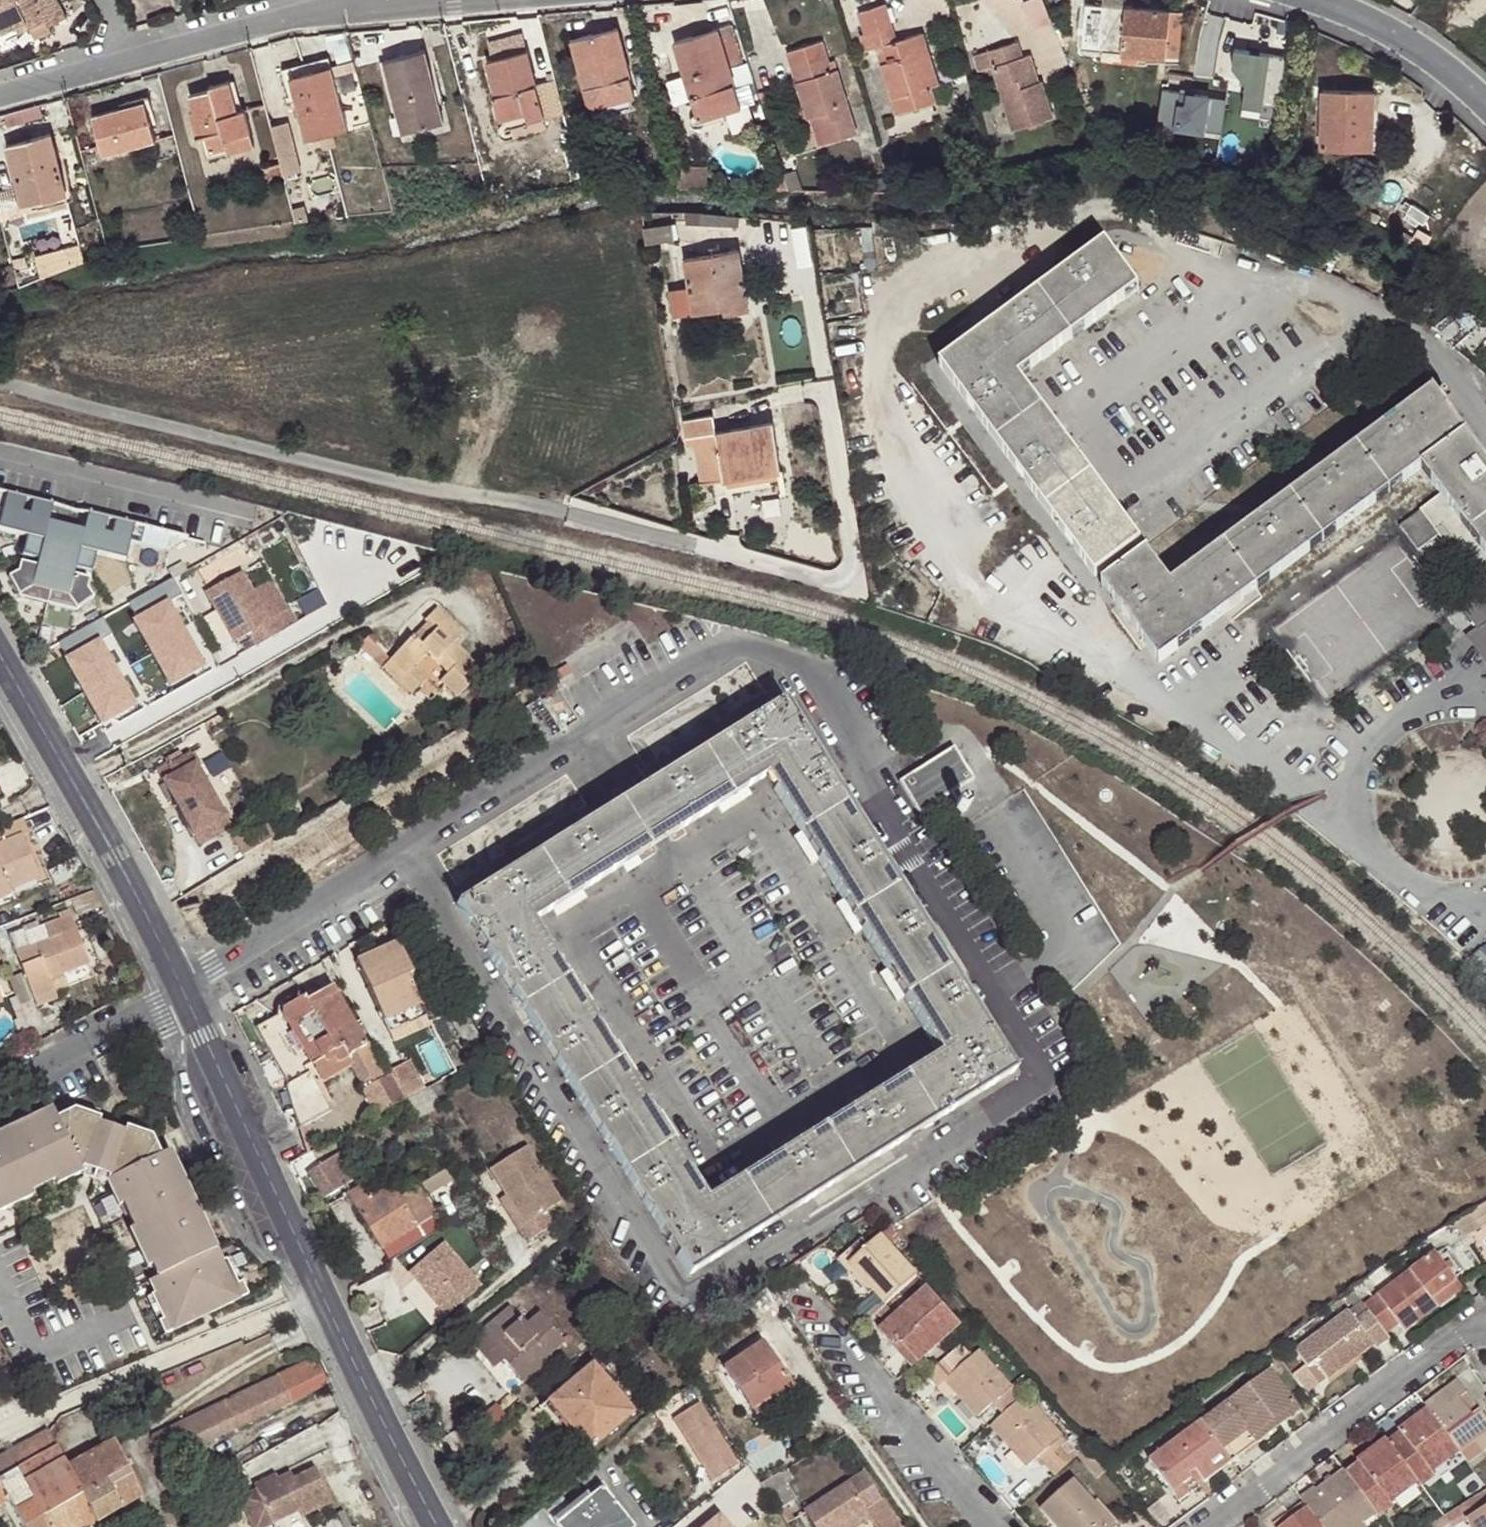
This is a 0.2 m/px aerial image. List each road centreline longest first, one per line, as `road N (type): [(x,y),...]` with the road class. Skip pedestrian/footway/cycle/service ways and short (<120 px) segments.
road 1 (residential): [(405,851),(749,645),(817,673),(1055,1068),(657,1305)]
road 2 (residential): [(0,384),(854,579),(822,383)]
road 3 (residential): [(657,1305),(405,851)]
road 4 (tertiary): [(0,671),(176,996)]
road 5 (residential): [(1207,1526),(1485,1323)]
road 6 (residential): [(313,1294),(0,1429)]
road 7 (tertiary): [(176,996),(313,1294)]
road 8 (residential): [(804,1299),(996,1526)]
road 9 (residential): [(176,996),(405,851)]
road 10 (tertiary): [(313,1294),(436,1526)]
road 11 (tertiary): [(141,59),(374,3)]
road 12 (tertiary): [(1296,0),(1339,12),(1485,113)]
road 13 (residential): [(0,1081),(176,996)]
road 14 (tertiary): [(0,96),(141,59)]

